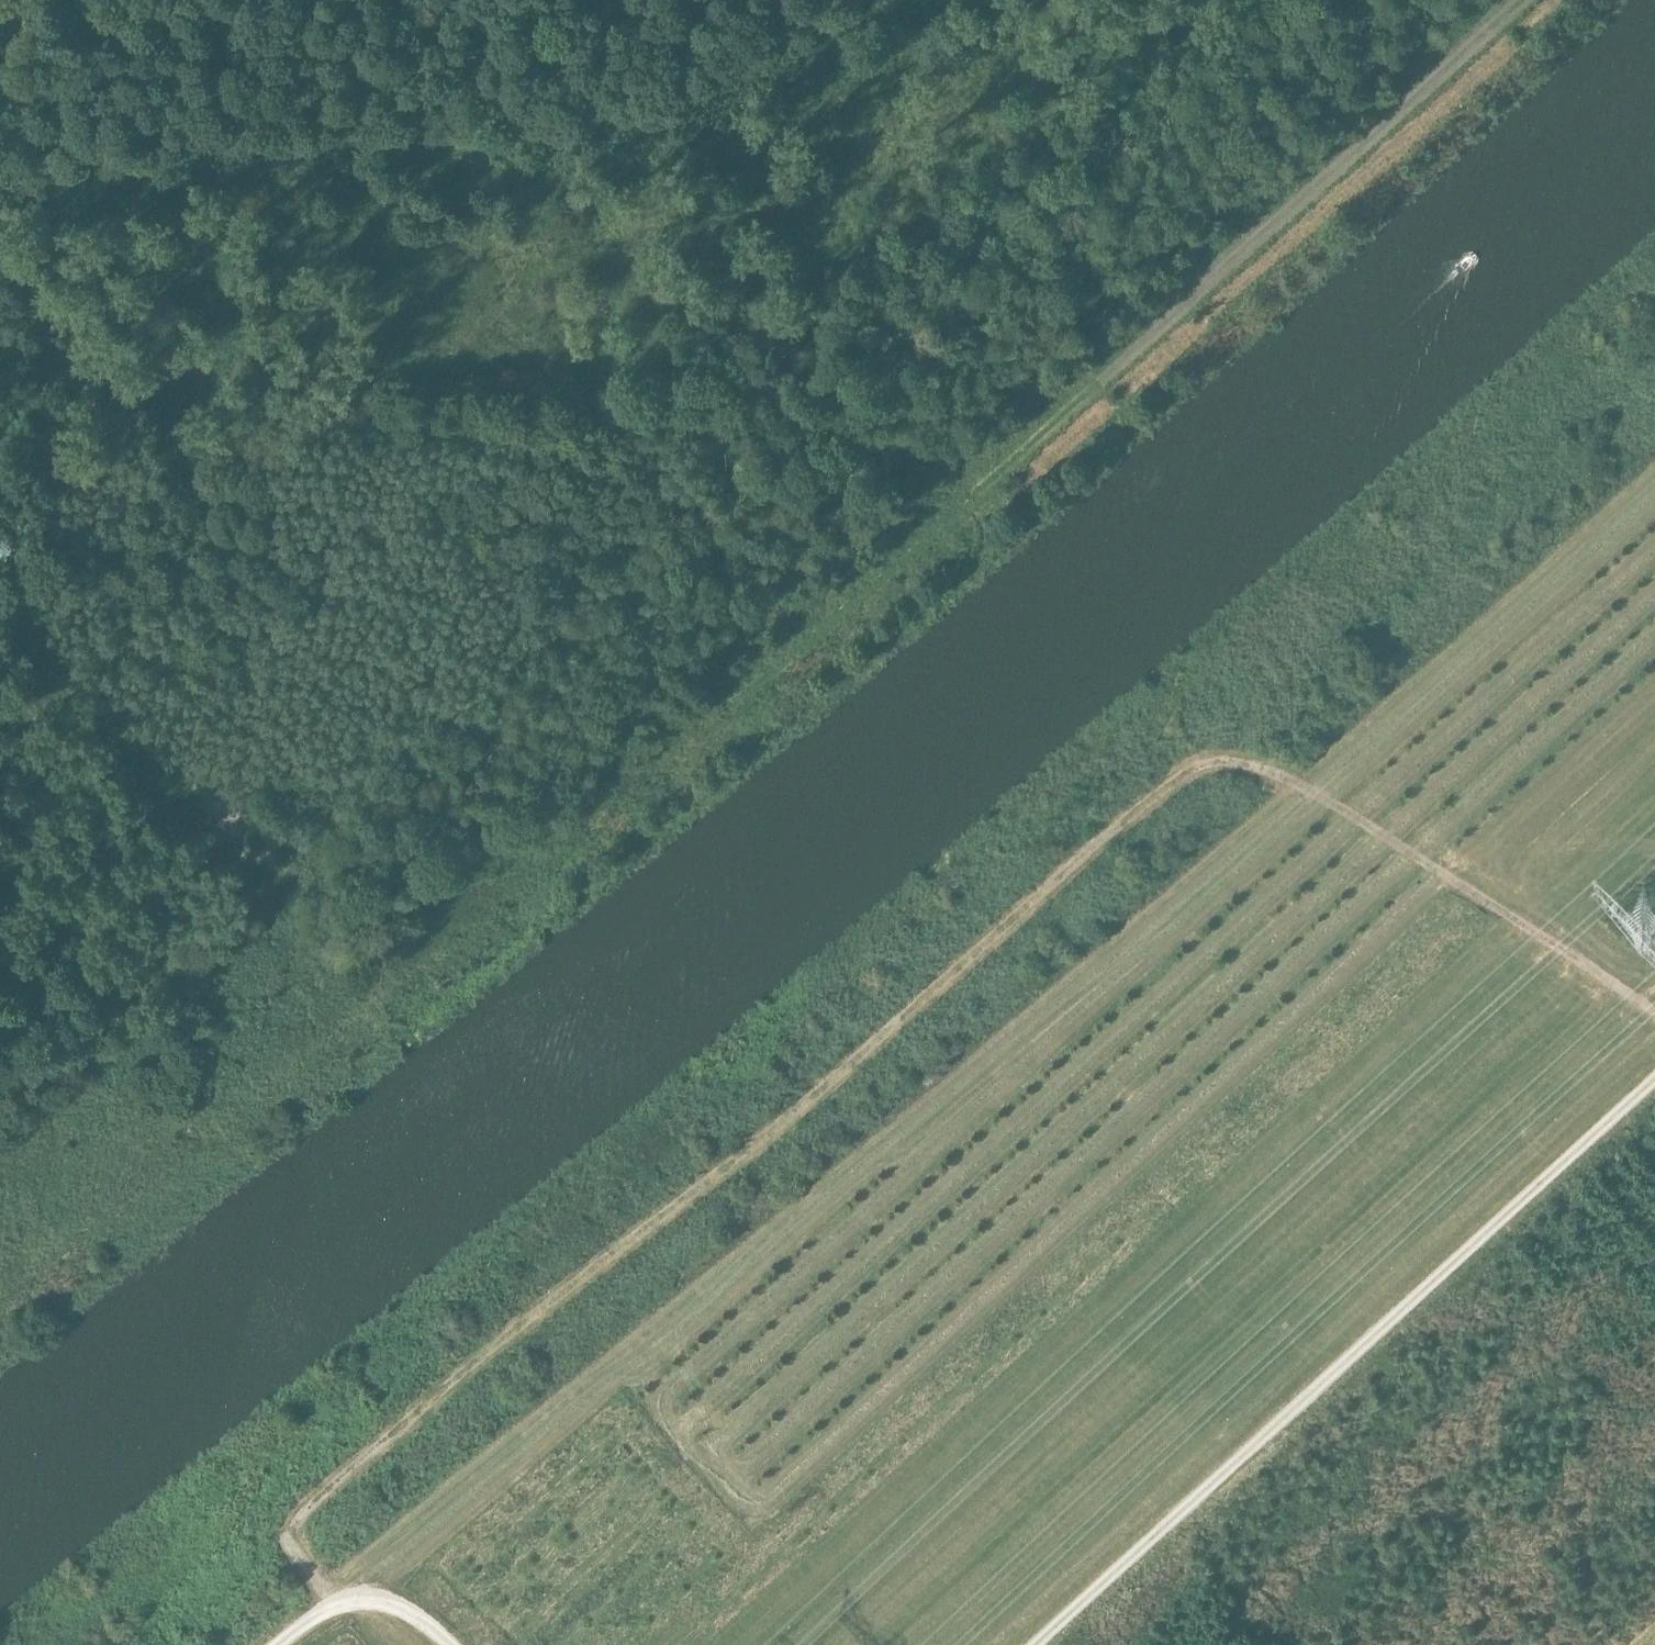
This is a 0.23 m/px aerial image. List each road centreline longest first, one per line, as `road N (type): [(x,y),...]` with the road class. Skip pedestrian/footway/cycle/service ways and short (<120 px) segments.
road 1 (track): [(1654,1006),(1307,788),(1267,770),(1205,766),(1164,787),(795,1115),(436,1396),(312,1503),(300,1517),(297,1542),(341,1603)]
road 2 (track): [(1654,1081),(1041,1644)]
road 3 (track): [(445,1644),(400,1607),(367,1599),(326,1609),(281,1644)]

